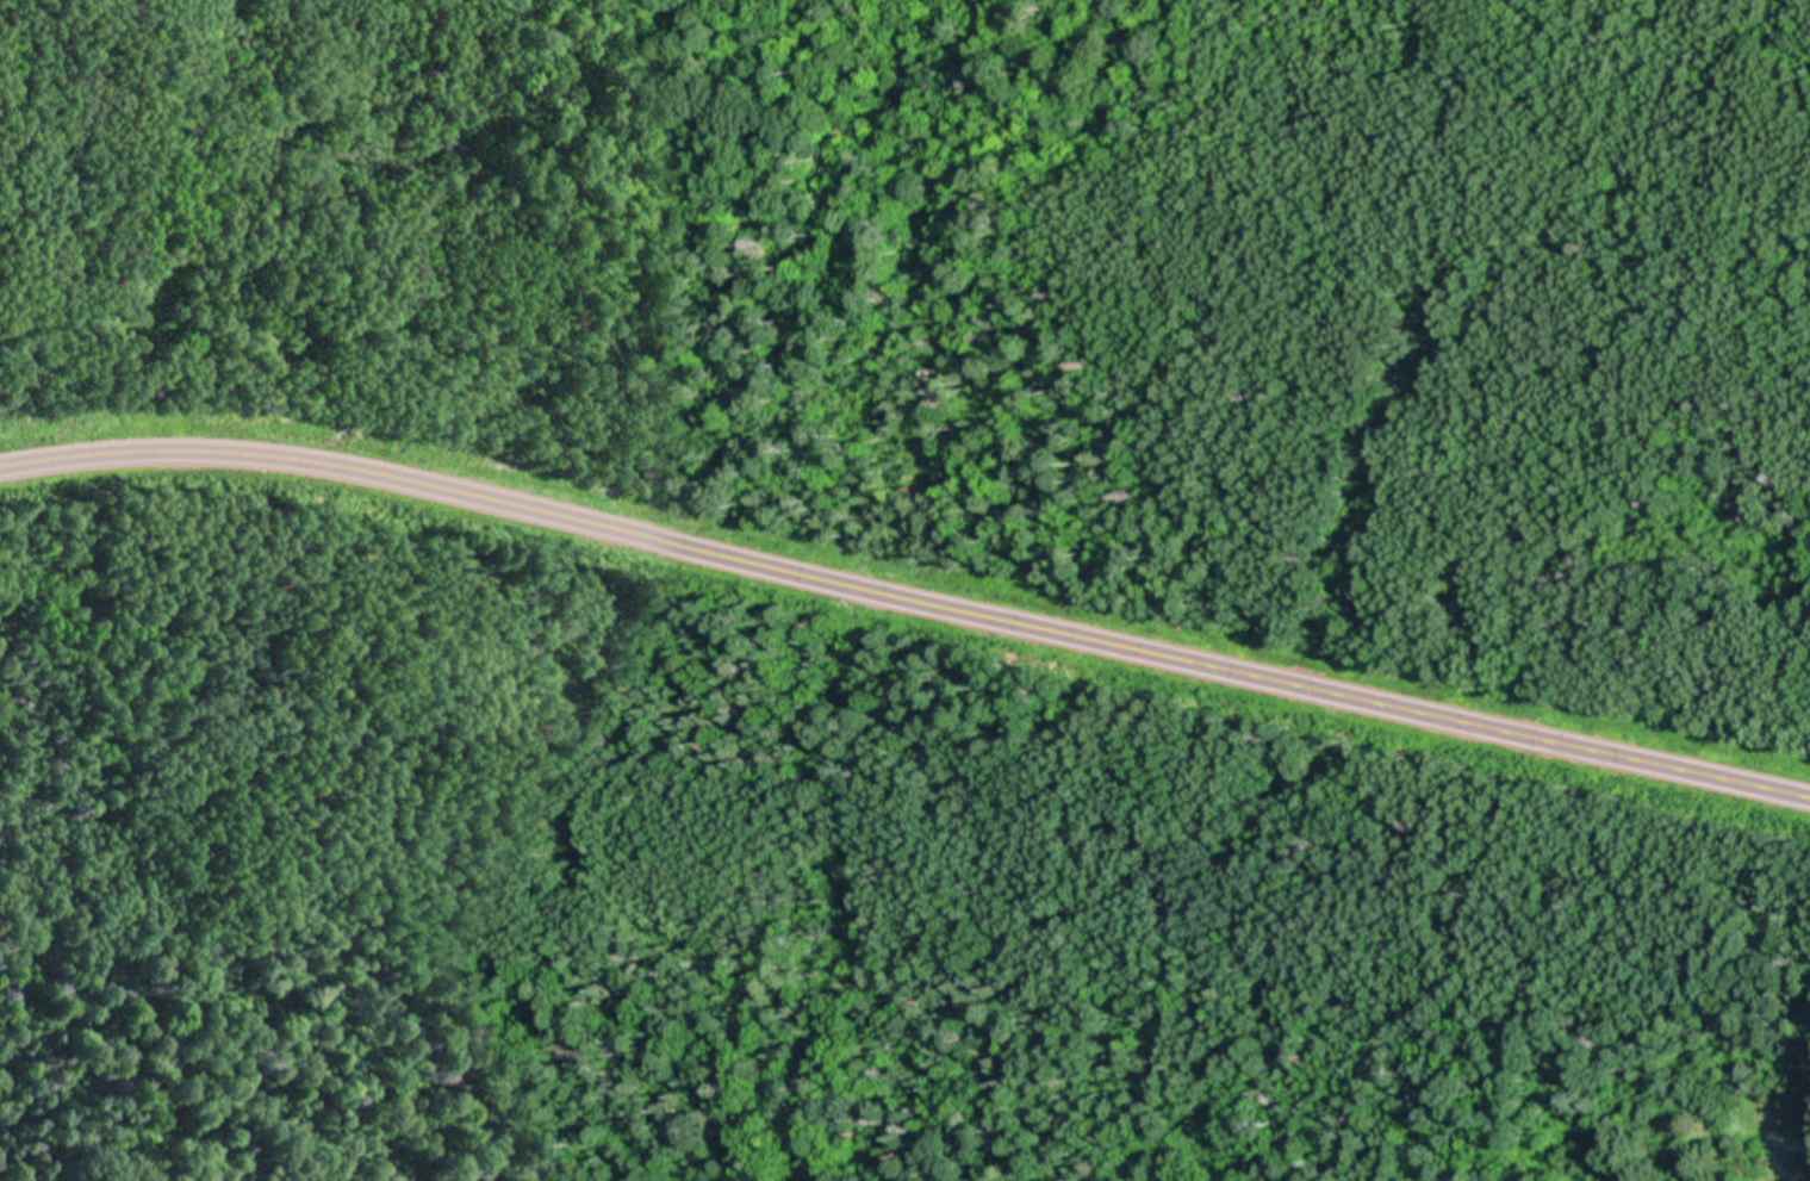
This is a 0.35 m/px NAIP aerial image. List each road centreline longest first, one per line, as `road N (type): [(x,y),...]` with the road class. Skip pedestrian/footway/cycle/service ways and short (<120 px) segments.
road 1 (secondary): [(1809,802),(326,466),(200,453),(0,470)]

